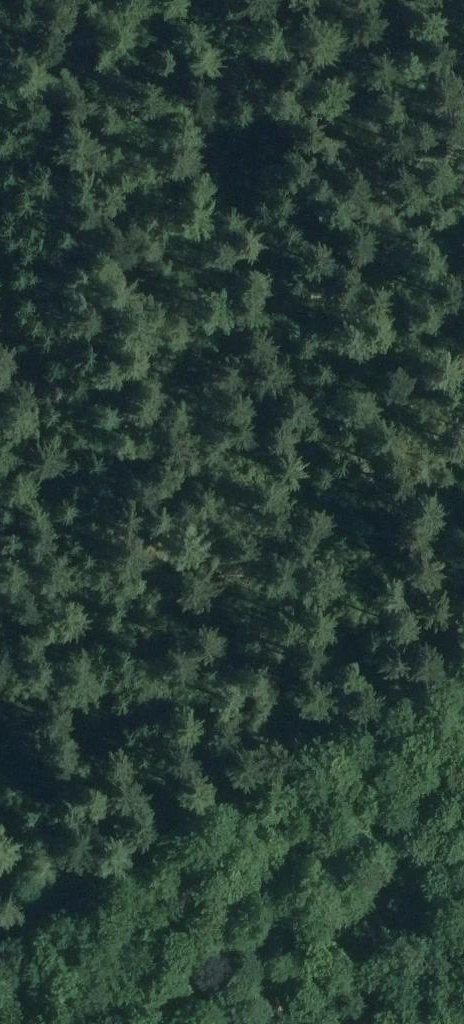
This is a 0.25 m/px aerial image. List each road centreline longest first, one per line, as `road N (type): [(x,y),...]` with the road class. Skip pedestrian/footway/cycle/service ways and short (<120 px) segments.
road 1 (track): [(463,658),(0,953)]

